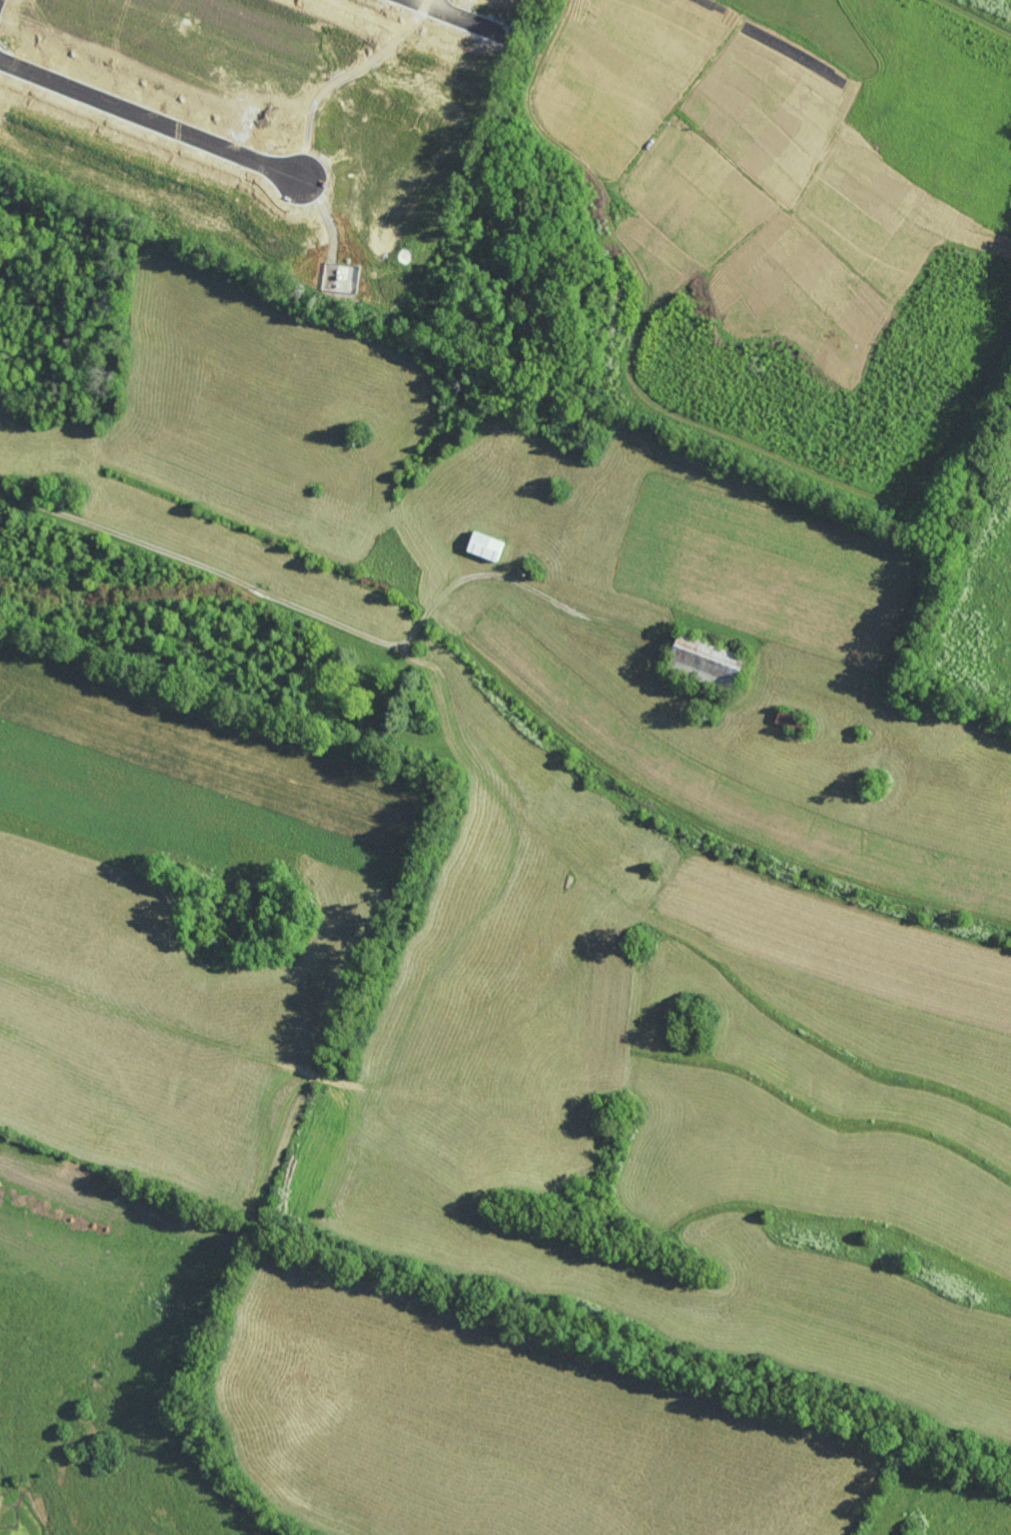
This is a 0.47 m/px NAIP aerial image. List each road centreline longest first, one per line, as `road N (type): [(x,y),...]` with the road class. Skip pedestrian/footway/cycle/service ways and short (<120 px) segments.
road 1 (track): [(0,485),(386,643),(401,640),(439,594),(476,572),(641,631)]
road 2 (residential): [(0,57),(298,176)]

